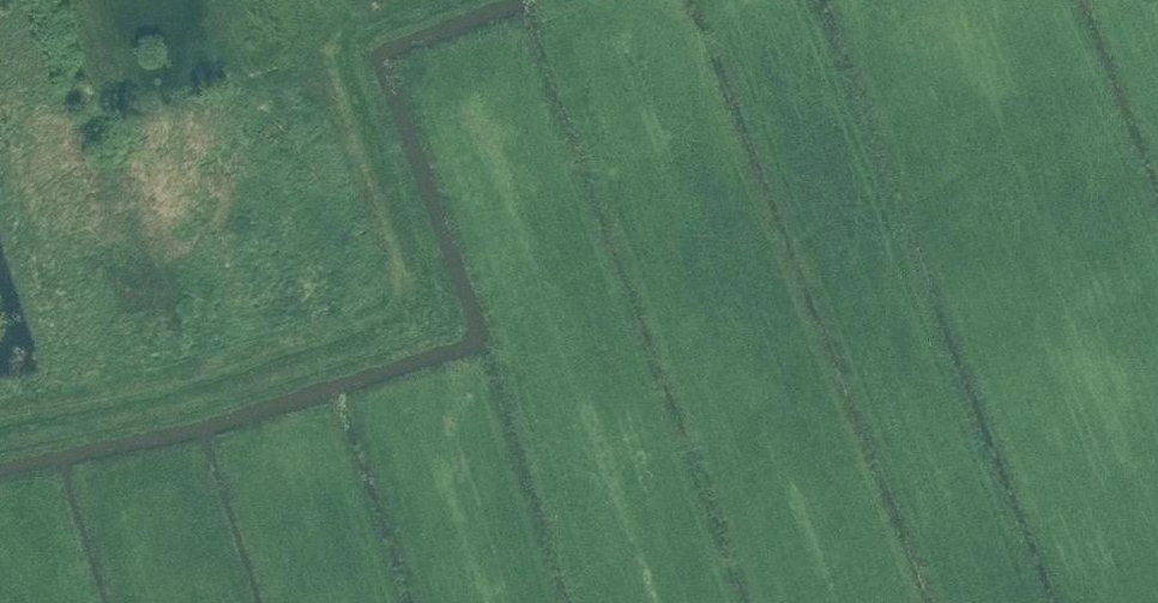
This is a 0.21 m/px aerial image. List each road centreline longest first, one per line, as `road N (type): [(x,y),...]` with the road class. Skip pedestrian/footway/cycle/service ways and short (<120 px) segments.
road 1 (track): [(0,444),(197,404),(433,333),(446,322),(355,51),(383,23),(450,0)]

